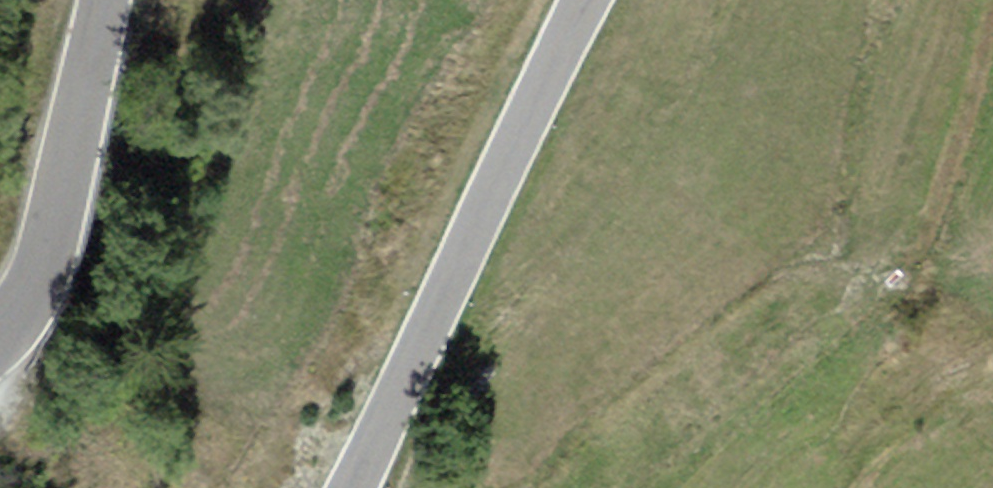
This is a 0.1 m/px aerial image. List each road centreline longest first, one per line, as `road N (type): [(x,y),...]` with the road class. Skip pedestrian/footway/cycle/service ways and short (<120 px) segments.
road 1 (secondary): [(350,487),(585,0)]
road 2 (secondary): [(102,0),(38,274),(0,331)]
road 3 (track): [(905,256),(967,121),(992,24)]

